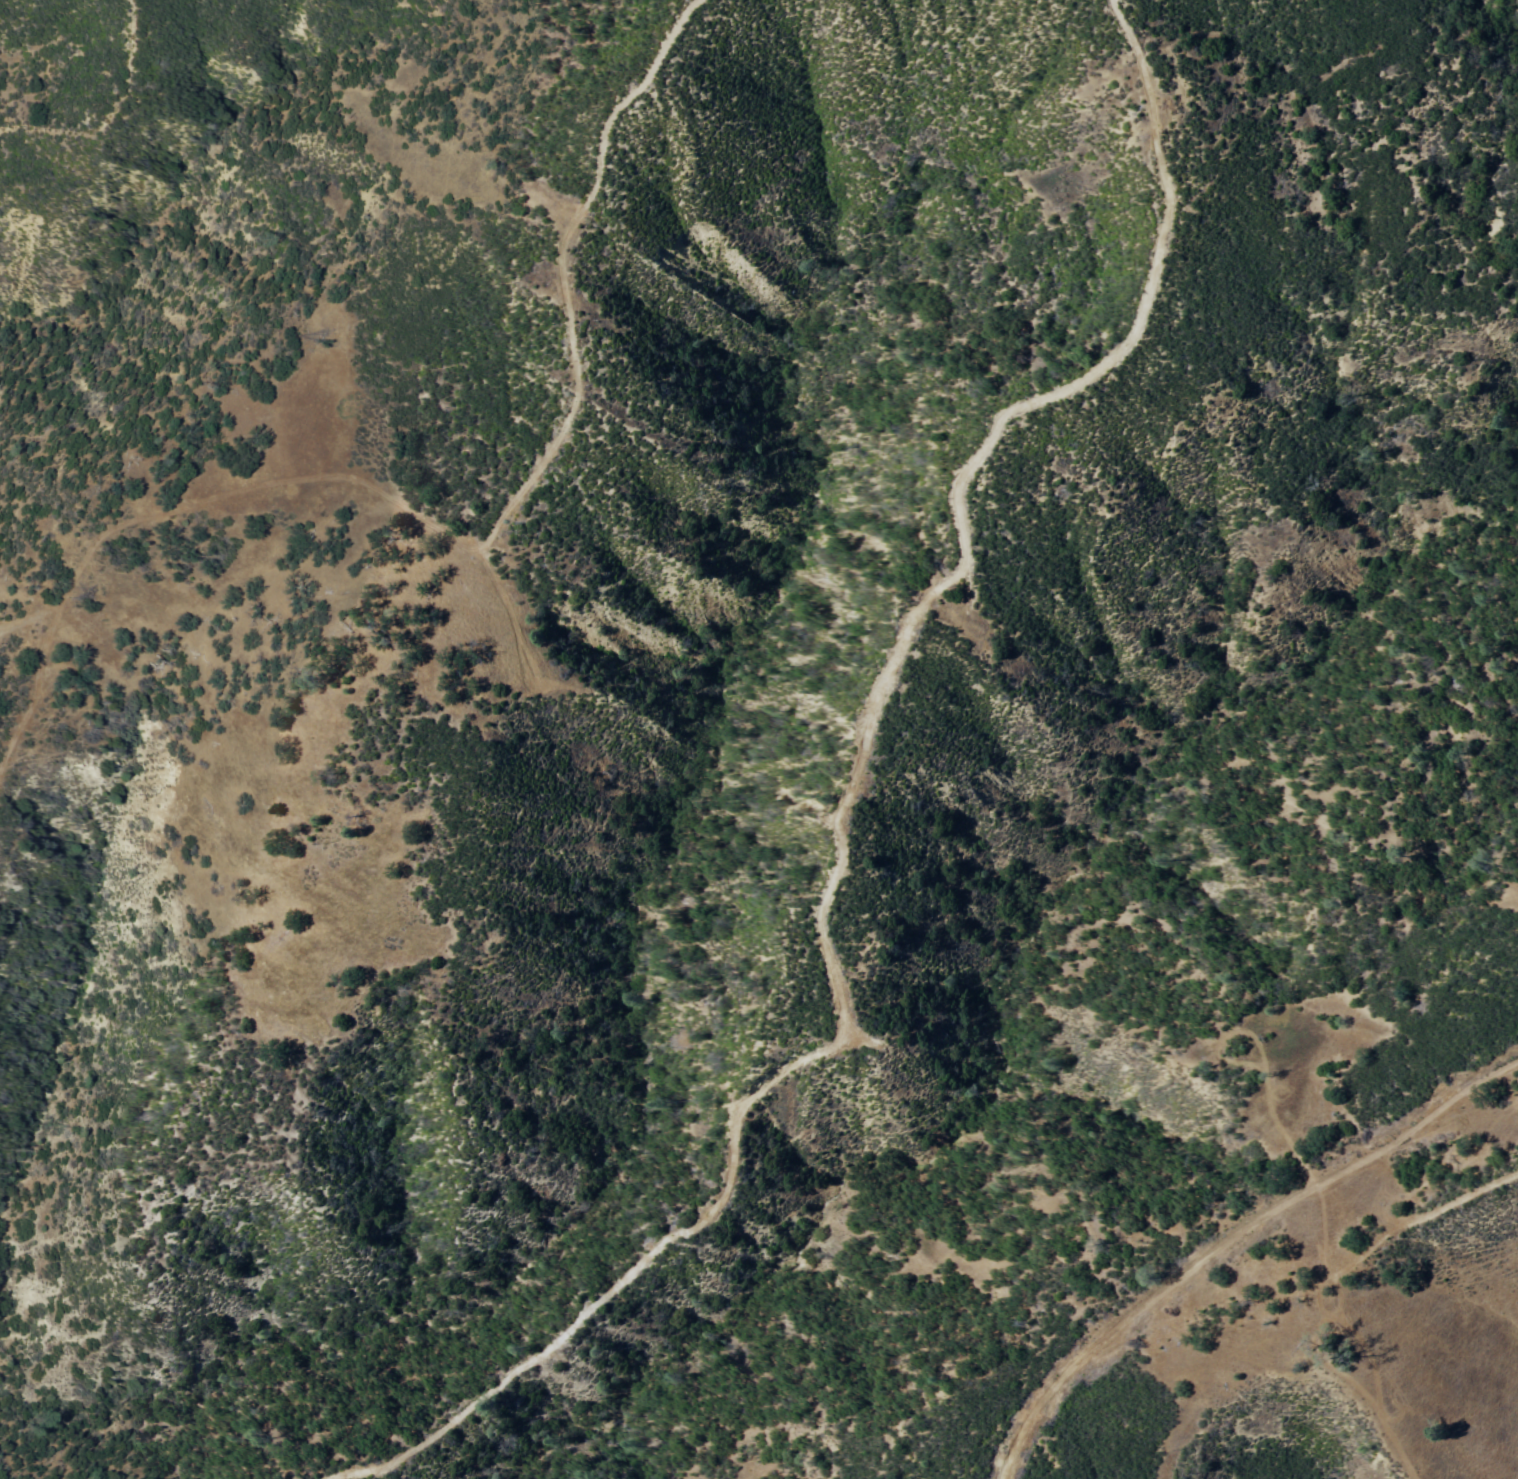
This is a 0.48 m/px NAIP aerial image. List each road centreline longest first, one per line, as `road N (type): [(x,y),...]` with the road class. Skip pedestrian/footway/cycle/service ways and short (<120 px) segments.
road 1 (track): [(998,1478),(1036,1400),(1086,1349),(1221,1244),(1517,1056)]

